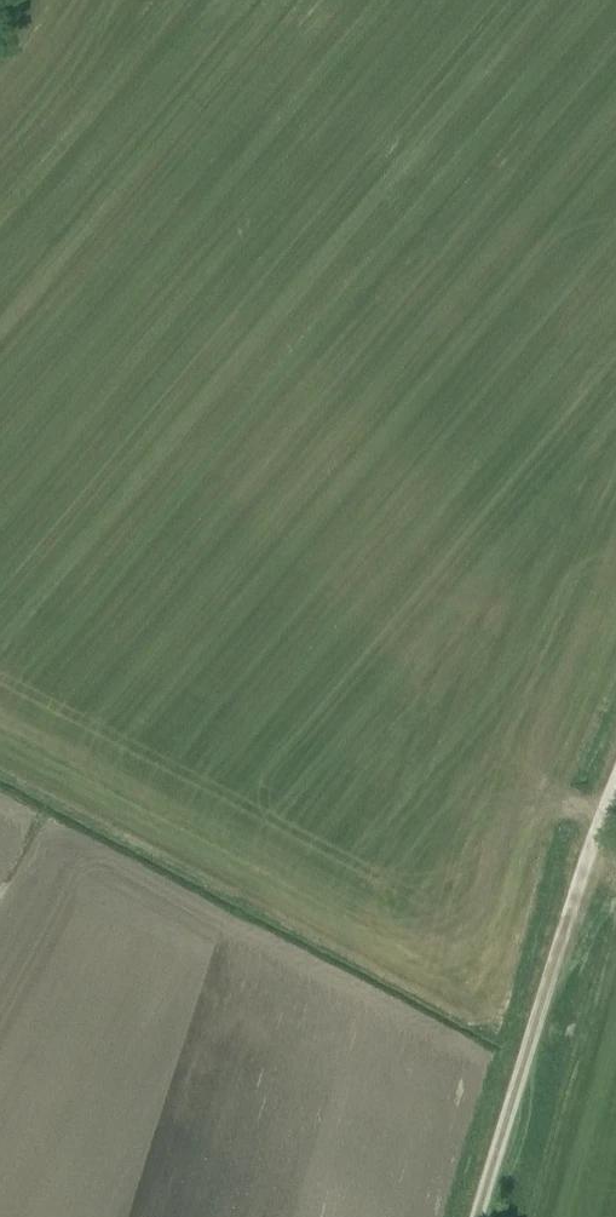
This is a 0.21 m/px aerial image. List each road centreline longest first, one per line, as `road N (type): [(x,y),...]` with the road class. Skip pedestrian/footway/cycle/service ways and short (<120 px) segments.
road 1 (track): [(615,781),(476,1216)]

